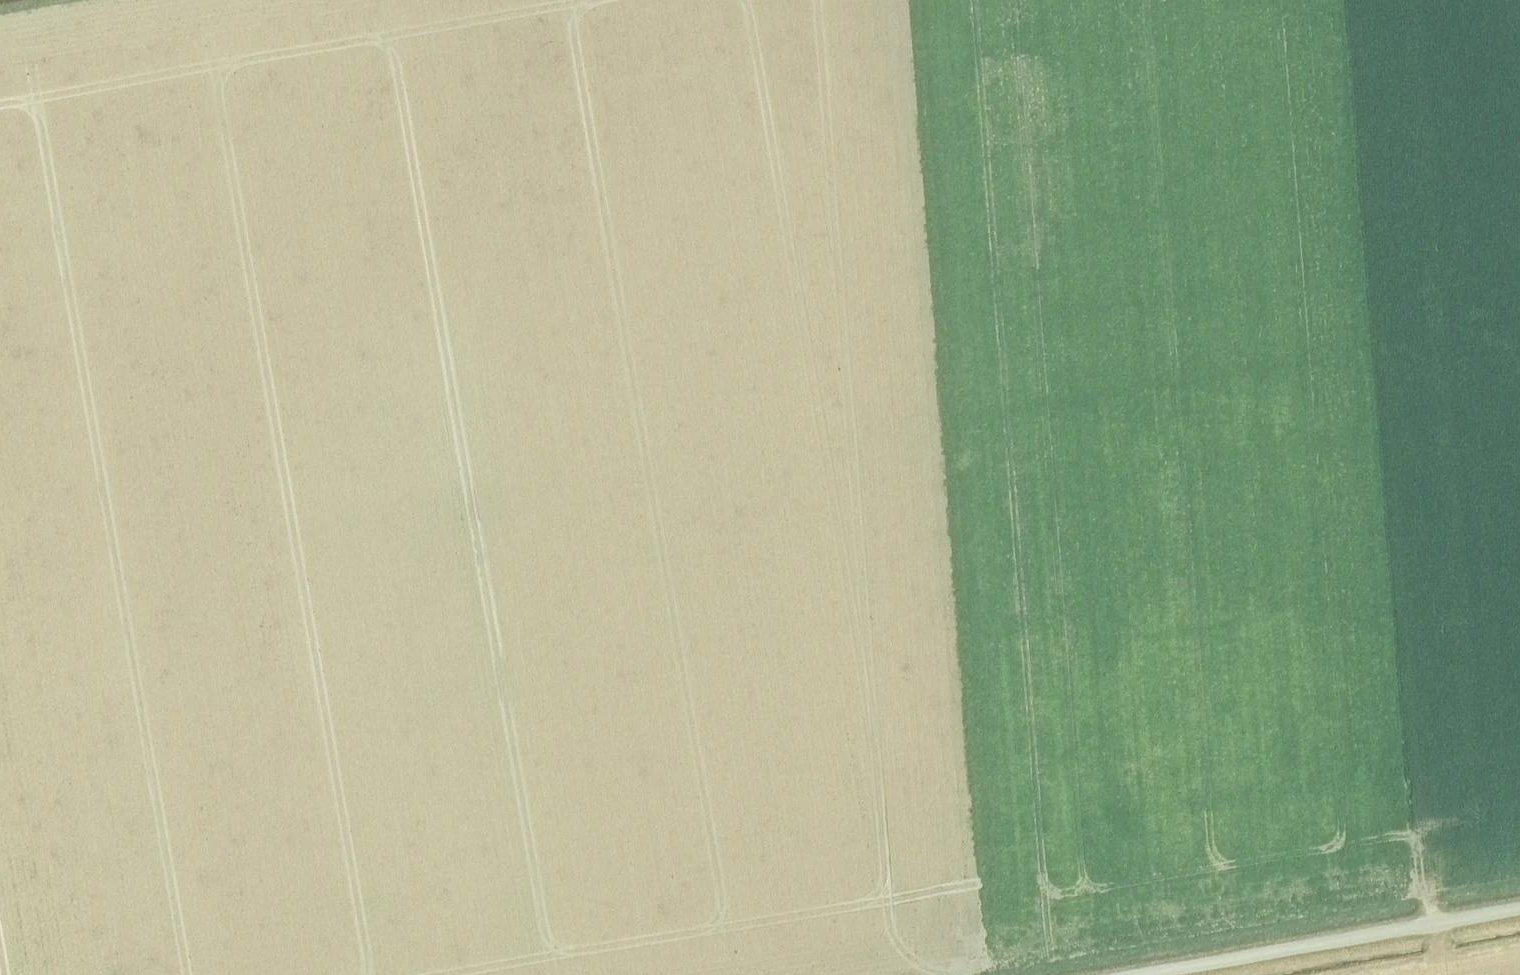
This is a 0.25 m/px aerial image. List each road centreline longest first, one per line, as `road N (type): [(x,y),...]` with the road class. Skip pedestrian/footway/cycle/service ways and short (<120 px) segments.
road 1 (unclassified): [(1154,974),(1519,911)]

